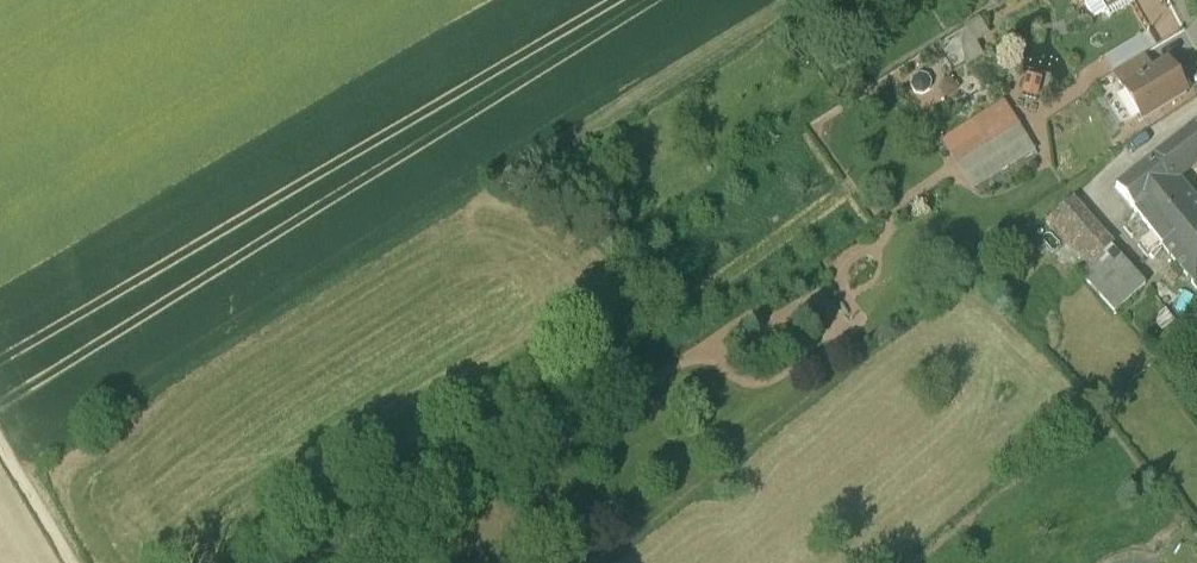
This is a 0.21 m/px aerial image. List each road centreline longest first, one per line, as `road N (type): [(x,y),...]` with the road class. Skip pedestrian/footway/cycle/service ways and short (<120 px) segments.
road 1 (track): [(0,449),(68,562)]

